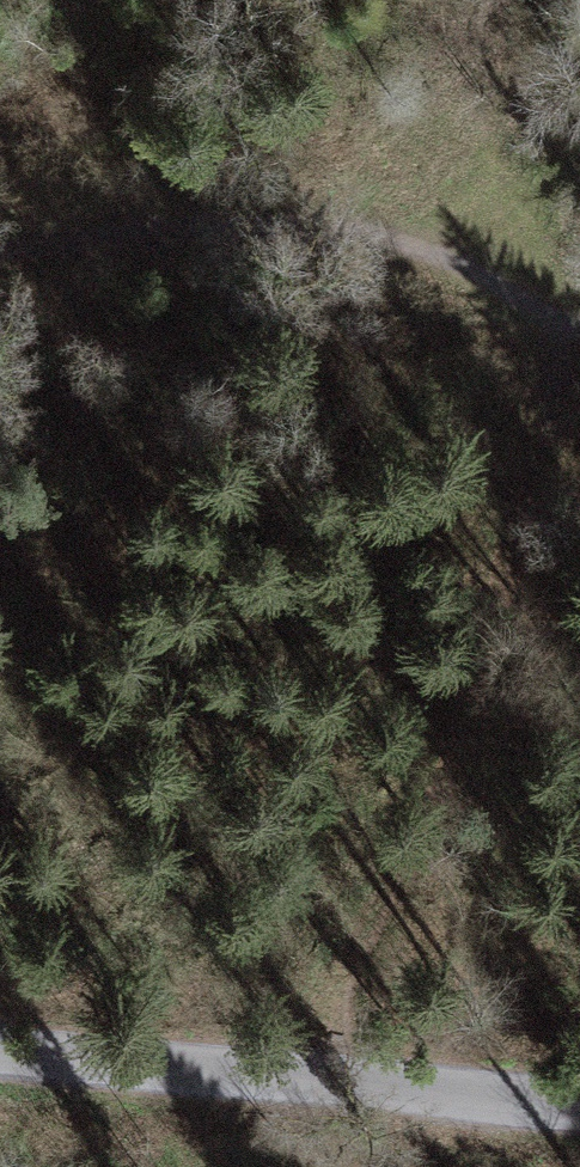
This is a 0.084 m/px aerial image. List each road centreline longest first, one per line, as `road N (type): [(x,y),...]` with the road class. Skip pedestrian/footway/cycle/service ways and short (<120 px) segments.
road 1 (track): [(317,1076),(443,795),(579,365)]
road 2 (track): [(579,308),(355,224),(164,229),(0,257)]
road 3 (residential): [(579,1075),(244,1076),(0,1051)]

